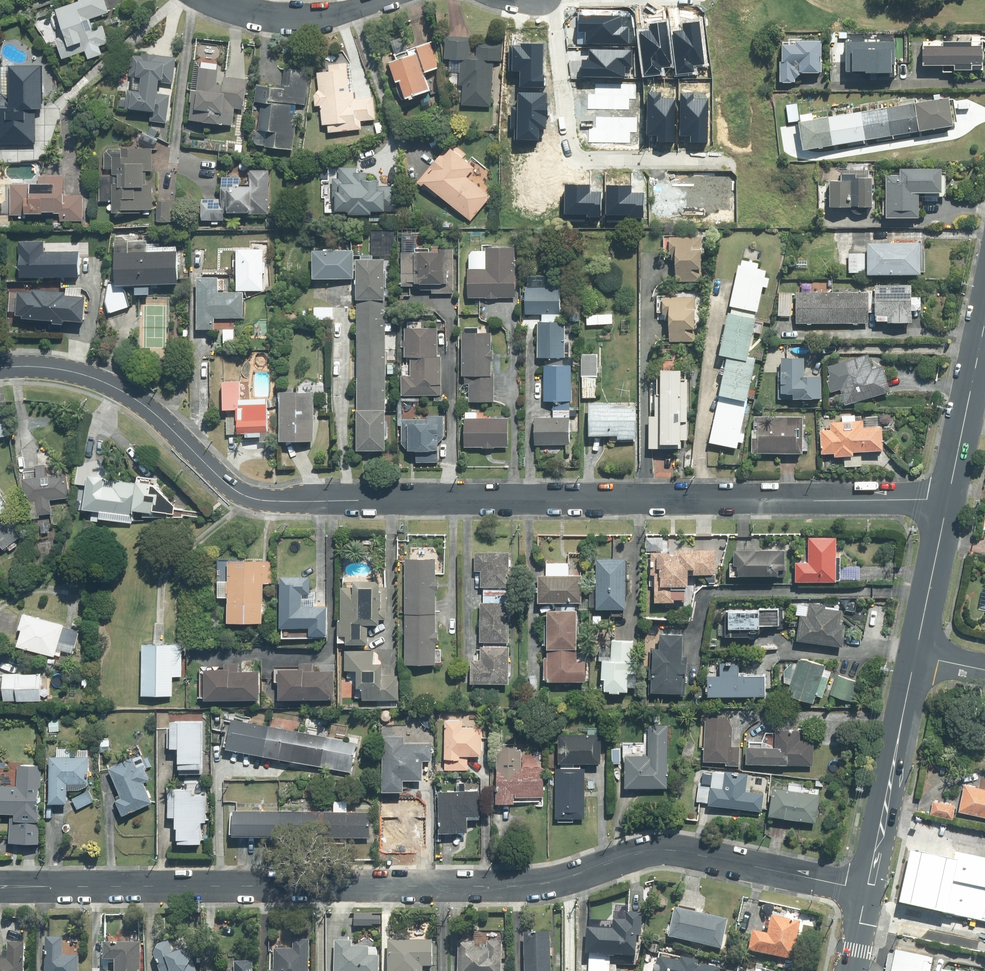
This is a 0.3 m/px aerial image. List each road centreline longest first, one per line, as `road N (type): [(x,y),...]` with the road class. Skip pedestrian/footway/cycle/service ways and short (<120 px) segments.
road 1 (residential): [(948,498),(269,502),(236,492),(164,421),(101,381),(65,370),(0,368)]
road 2 (residential): [(867,891),(660,849),(541,884),(0,886)]
road 3 (residential): [(722,159),(582,160),(572,154),(546,0)]
road 4 (secondary): [(867,891),(914,656)]
road 5 (secondary): [(948,498),(984,315)]
road 6 (residential): [(384,0),(307,21),(212,0)]
road 7 (secondary): [(914,656),(948,498)]

